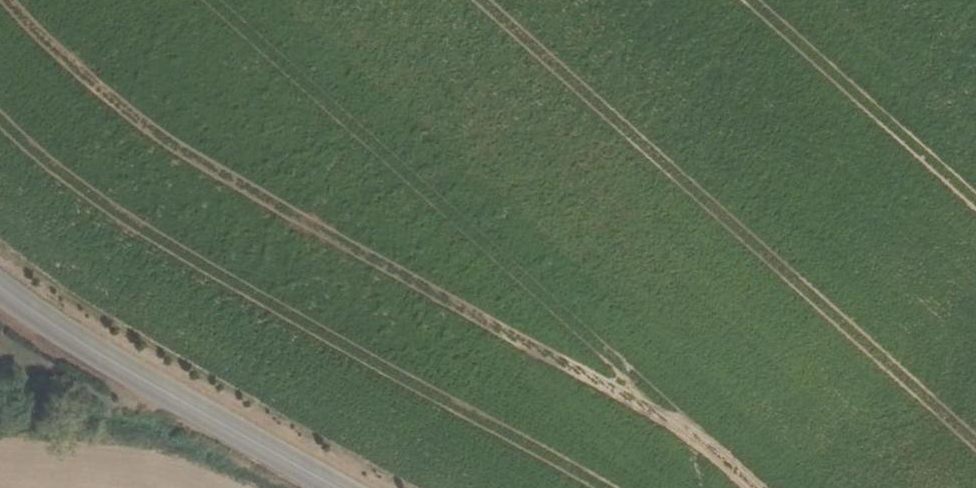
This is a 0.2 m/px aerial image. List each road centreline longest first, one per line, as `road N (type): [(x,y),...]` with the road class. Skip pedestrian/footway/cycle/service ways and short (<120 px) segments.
road 1 (tertiary): [(0,288),(103,357),(338,487)]

